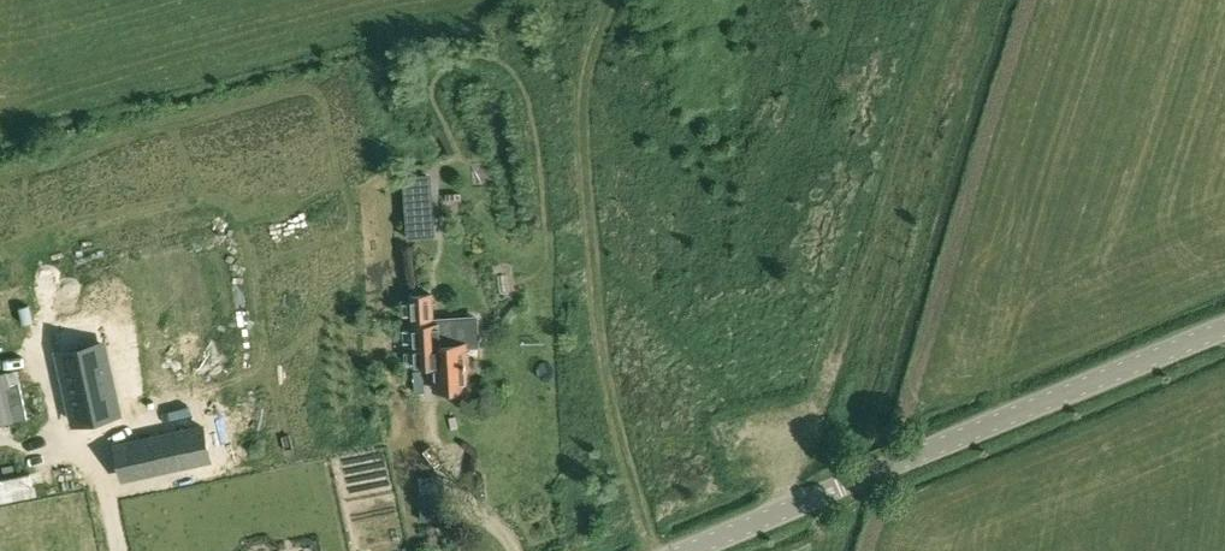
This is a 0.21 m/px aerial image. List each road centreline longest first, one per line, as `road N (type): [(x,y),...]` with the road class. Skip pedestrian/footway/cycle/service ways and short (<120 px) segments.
road 1 (unclassified): [(847,483),(1224,331)]
road 2 (residential): [(686,550),(847,483)]

